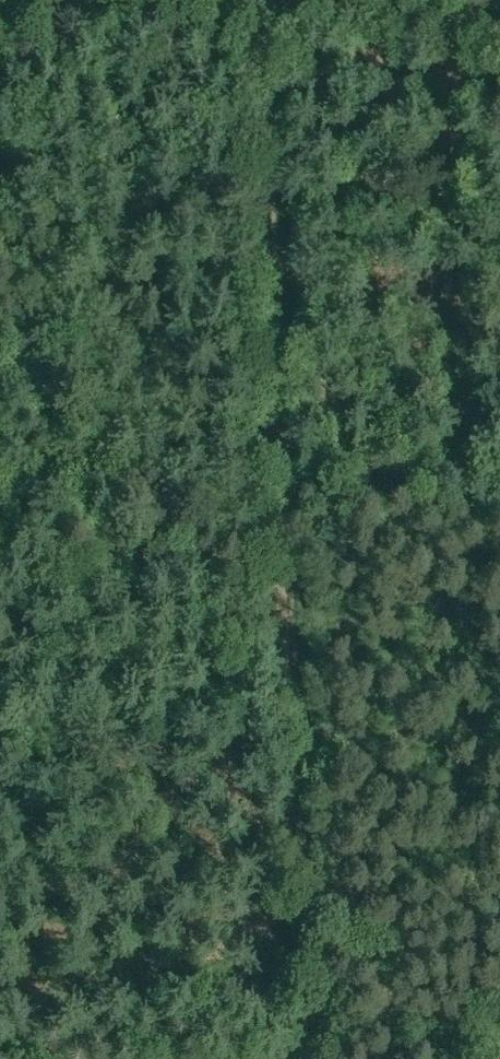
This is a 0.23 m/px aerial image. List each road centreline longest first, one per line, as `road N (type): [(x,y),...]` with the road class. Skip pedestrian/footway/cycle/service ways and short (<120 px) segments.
road 1 (track): [(249,3),(305,1058)]
road 2 (track): [(284,651),(0,685)]
road 3 (track): [(0,17),(249,3)]
road 4 (track): [(499,38),(265,2)]

